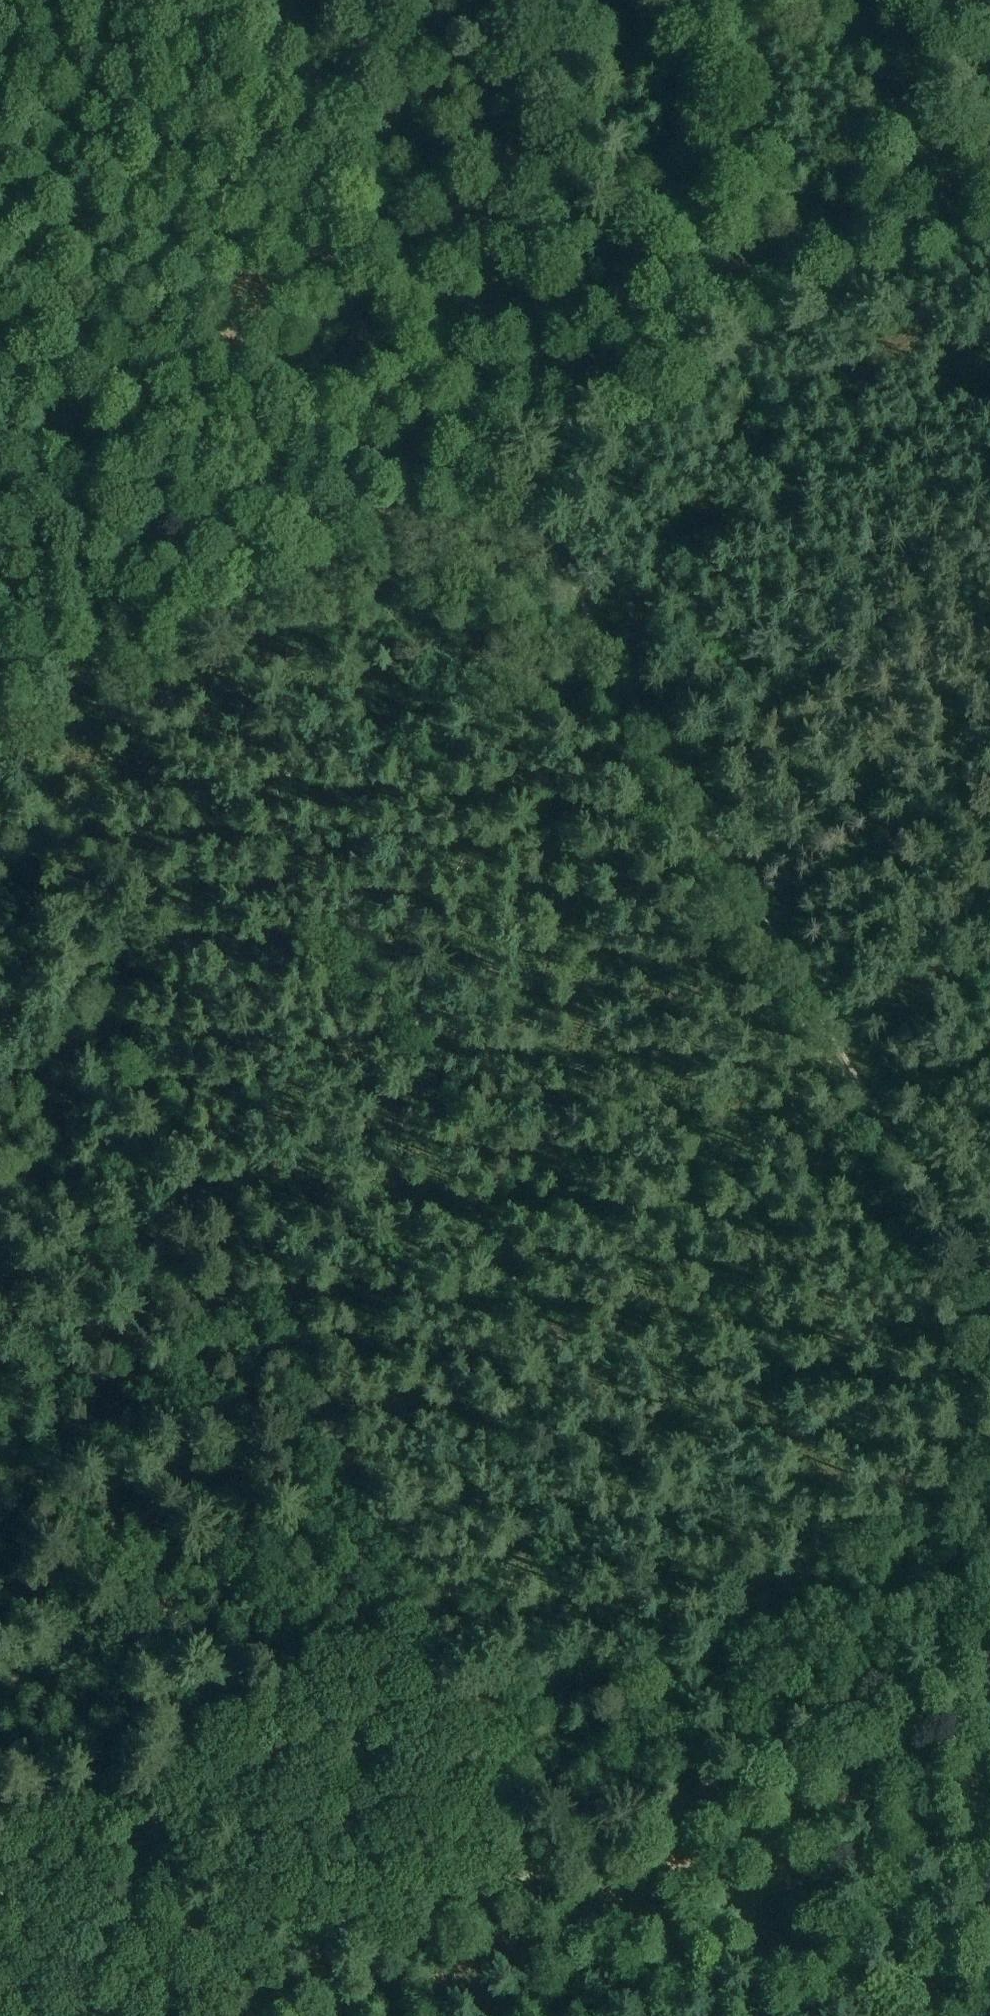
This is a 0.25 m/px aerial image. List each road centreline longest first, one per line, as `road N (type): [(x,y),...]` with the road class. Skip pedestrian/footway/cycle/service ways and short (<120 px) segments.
road 1 (track): [(989,1304),(497,464),(288,0)]
road 2 (track): [(989,225),(779,322),(0,721)]
road 3 (track): [(262,2015),(989,1649)]

